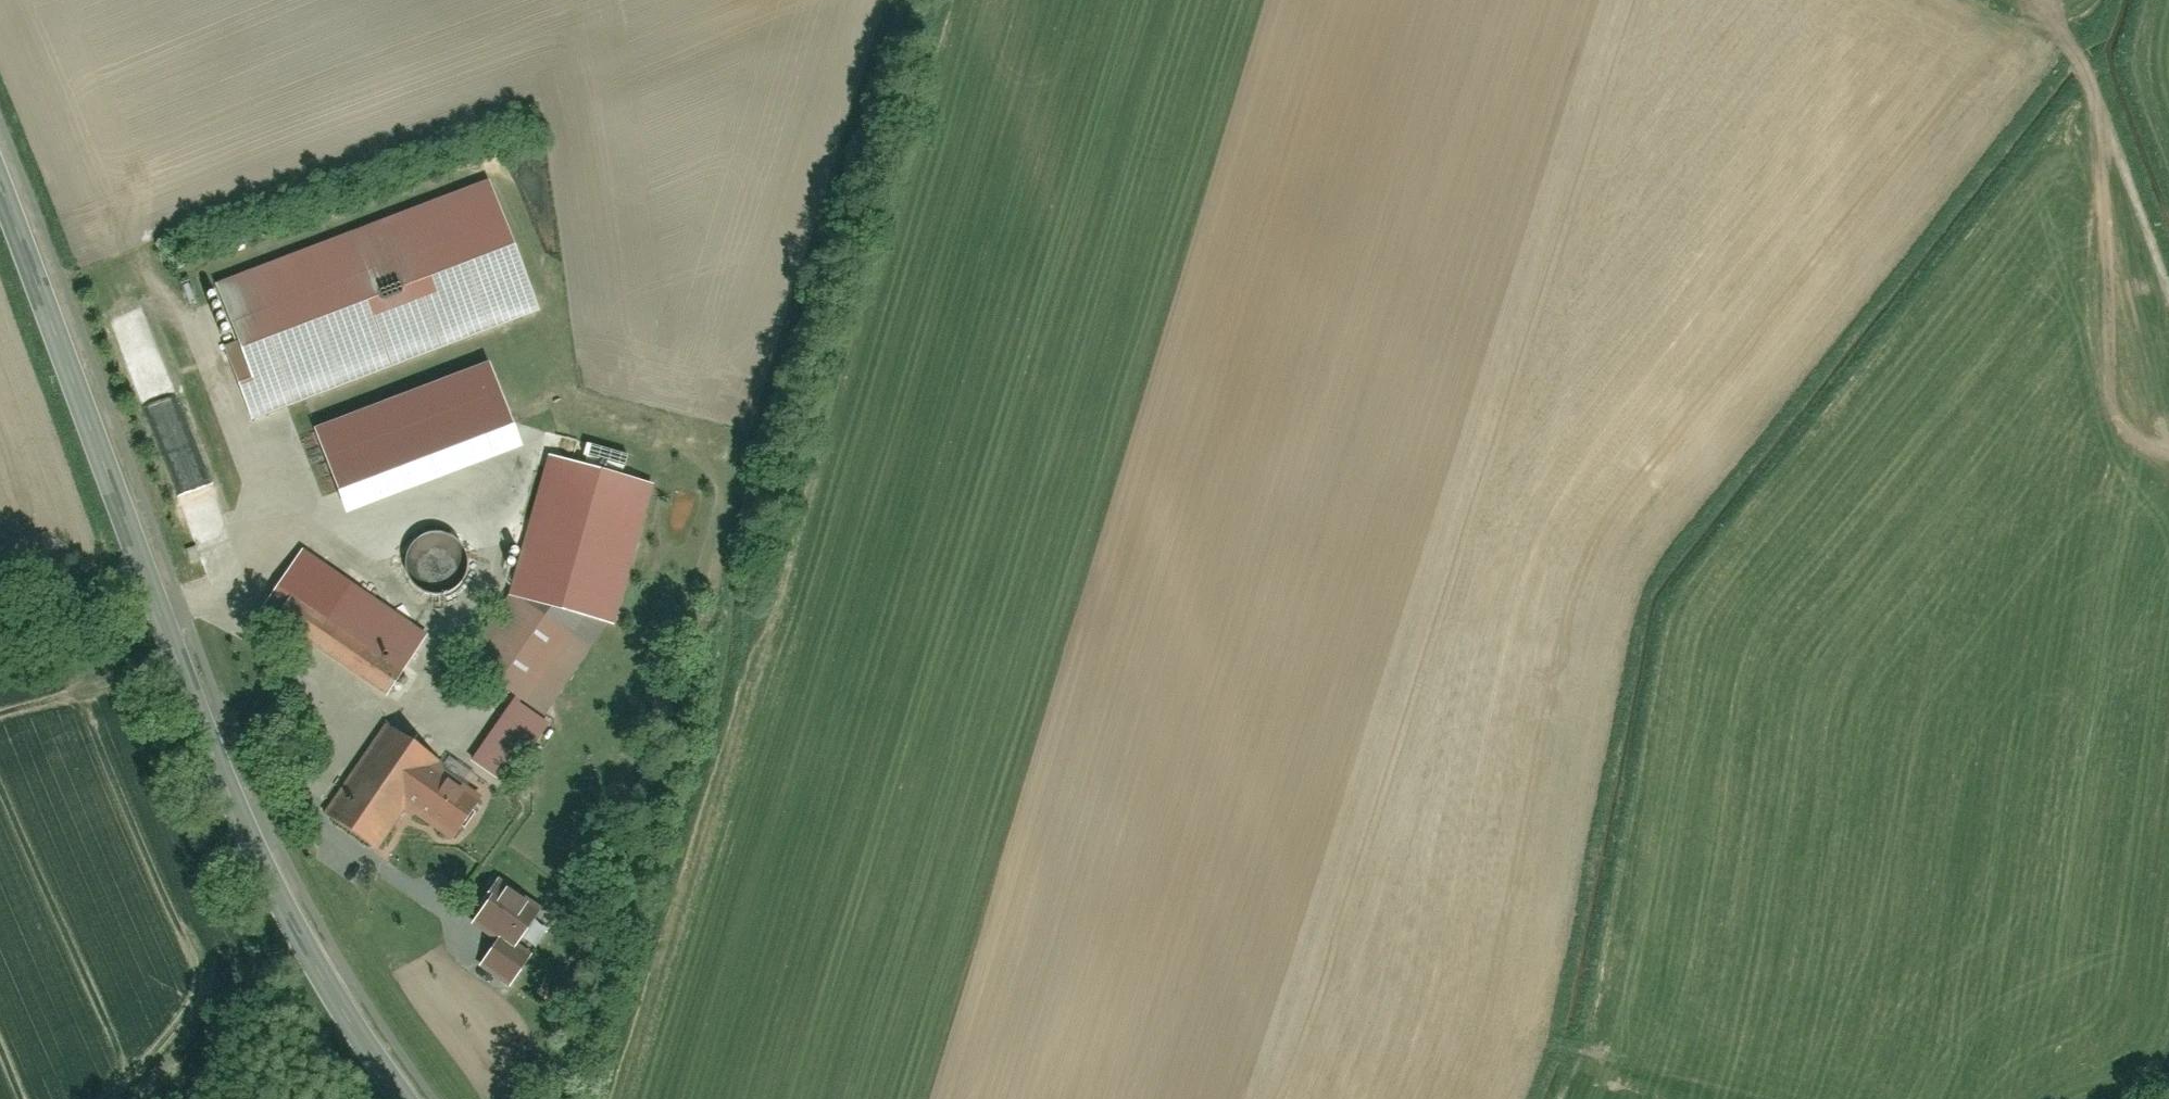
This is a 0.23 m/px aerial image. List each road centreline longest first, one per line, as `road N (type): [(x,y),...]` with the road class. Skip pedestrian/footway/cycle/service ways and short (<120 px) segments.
road 1 (tertiary): [(139,561),(292,915),(409,1098)]
road 2 (tertiary): [(0,193),(139,561)]
road 3 (unclassified): [(0,623),(139,561)]

